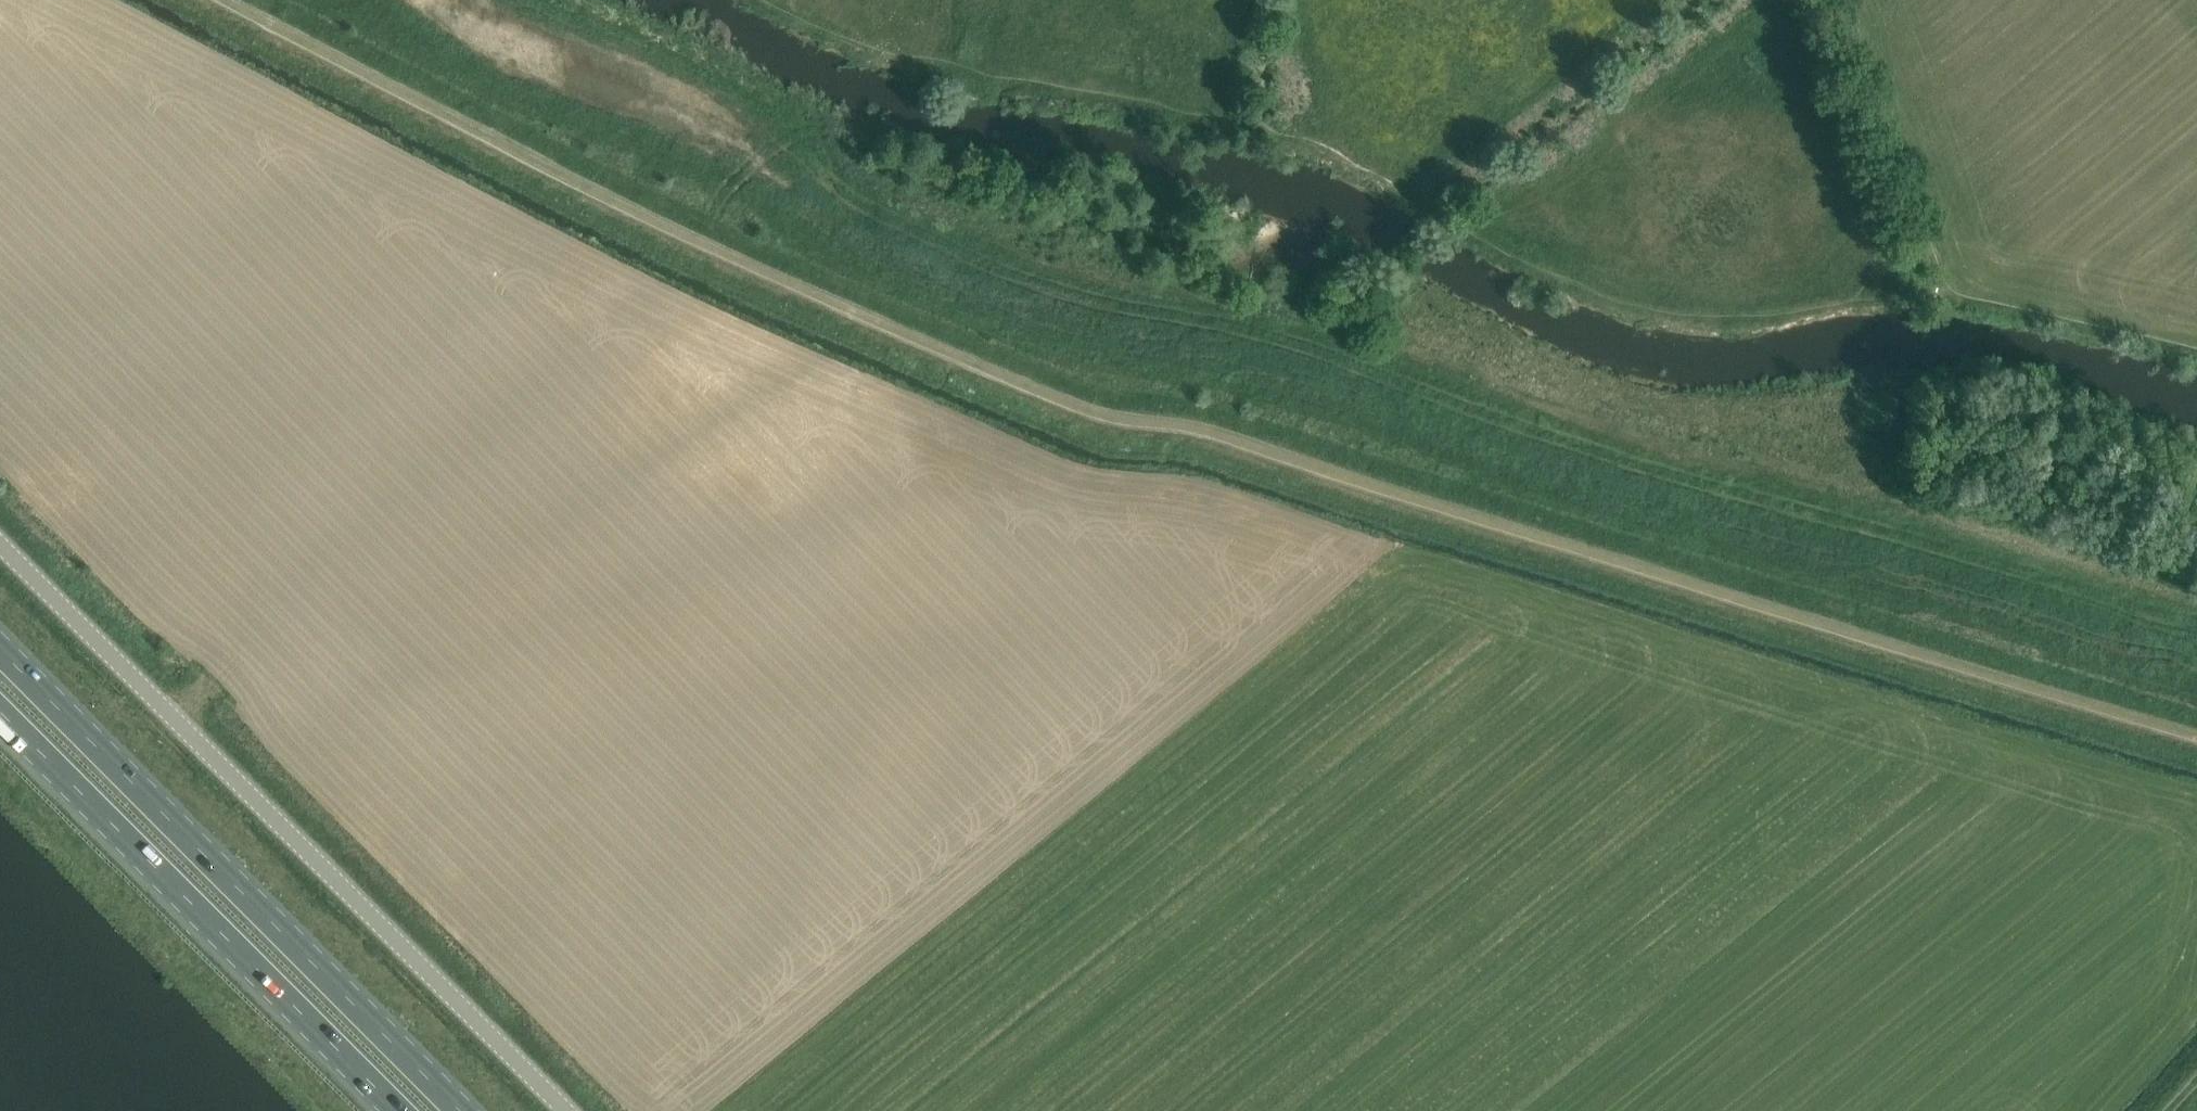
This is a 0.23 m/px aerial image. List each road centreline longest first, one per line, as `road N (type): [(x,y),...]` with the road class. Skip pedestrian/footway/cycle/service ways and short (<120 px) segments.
road 1 (unclassified): [(569,1110),(0,539)]
road 2 (trunk): [(463,1110),(0,646)]
road 3 (trunk): [(0,712),(396,1110)]

